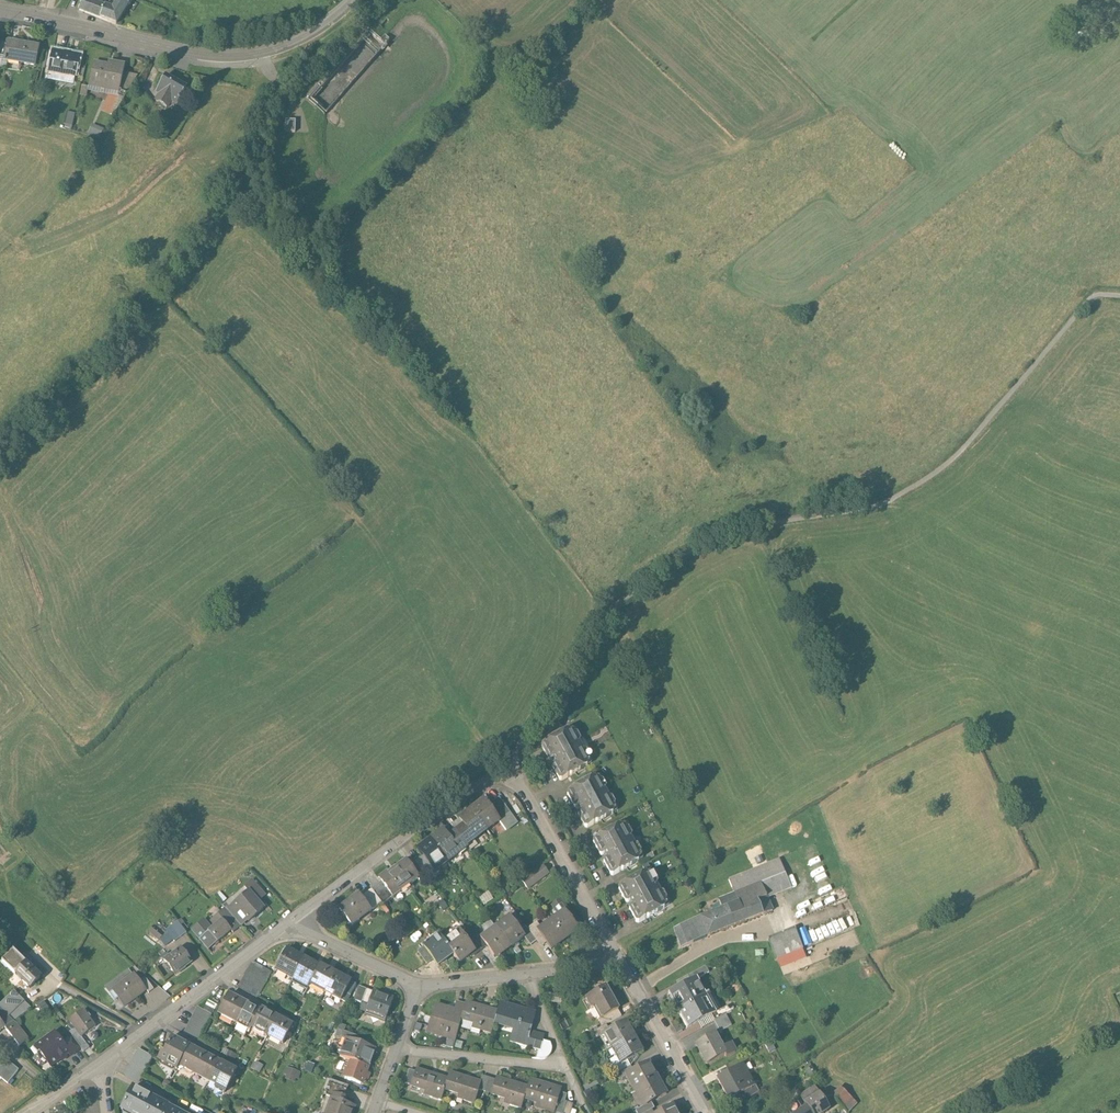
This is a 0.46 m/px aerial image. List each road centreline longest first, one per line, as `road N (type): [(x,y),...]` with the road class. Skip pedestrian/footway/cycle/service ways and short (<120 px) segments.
road 1 (track): [(506,774),(591,624),(688,552),(726,533),(888,502),(915,486),(961,451),(1092,298),(1119,296)]
road 2 (residential): [(290,923),(474,787),(506,774),(529,797),(616,956)]
road 3 (tertiary): [(353,0),(293,41),(231,56),(0,10)]
road 4 (residential): [(100,1063),(290,923)]
road 5 (residential): [(616,956),(703,1112)]
road 6 (residential): [(562,1060),(542,1066),(397,1051)]
road 7 (residential): [(290,923),(417,986)]

